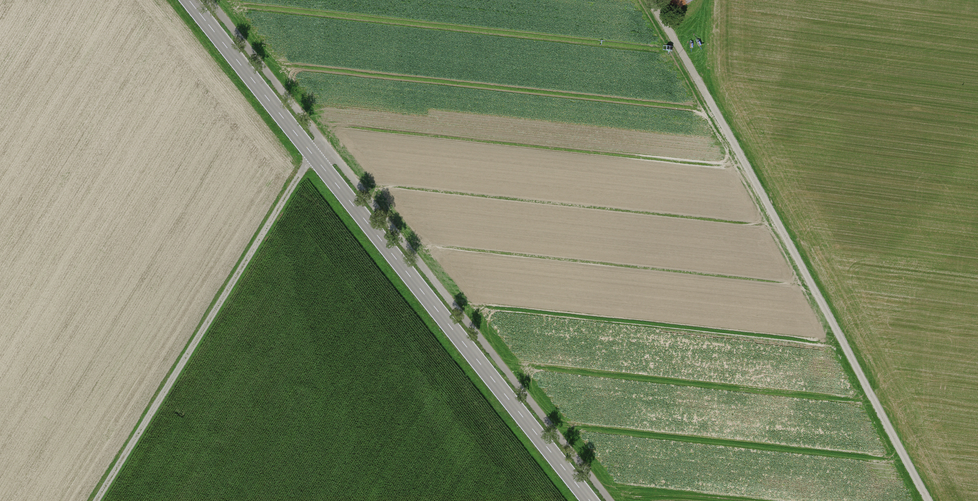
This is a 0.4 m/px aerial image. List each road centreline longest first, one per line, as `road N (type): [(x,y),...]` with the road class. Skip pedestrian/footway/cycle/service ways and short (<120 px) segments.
road 1 (primary): [(189,0),(589,500)]
road 2 (track): [(650,0),(928,500)]
road 3 (track): [(98,500),(313,156)]

